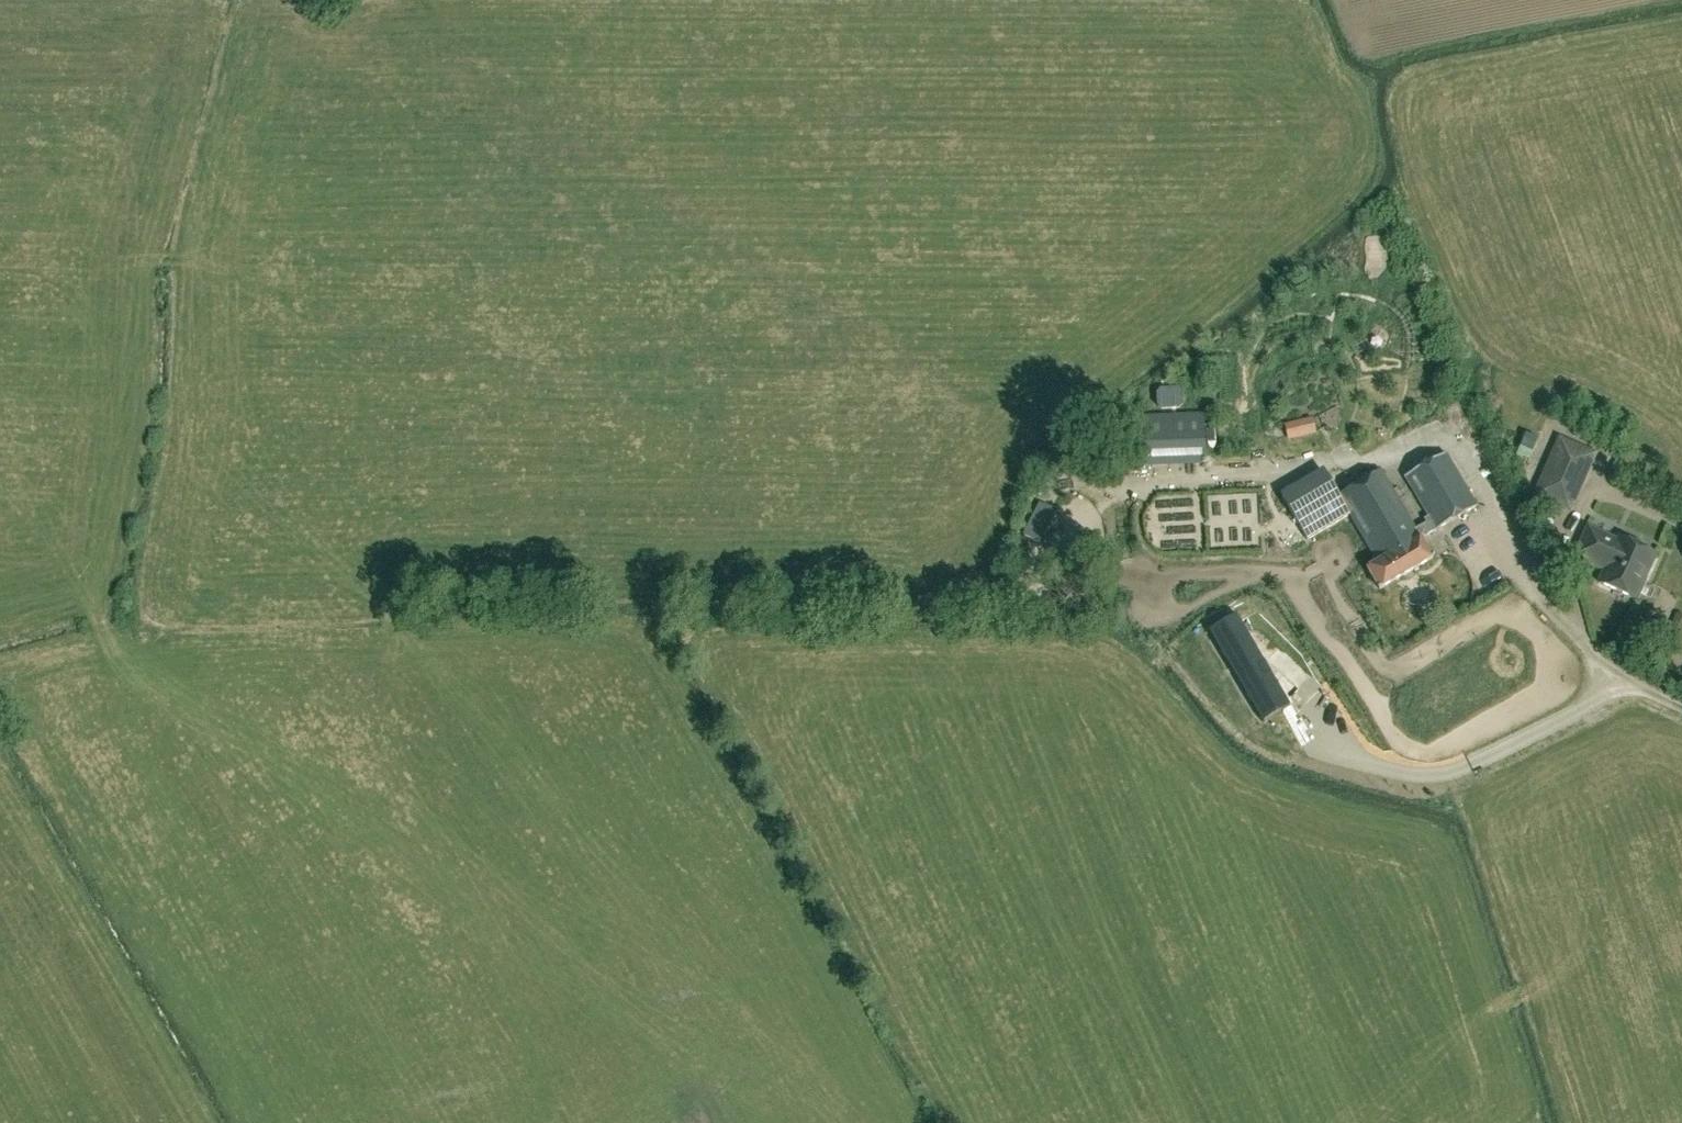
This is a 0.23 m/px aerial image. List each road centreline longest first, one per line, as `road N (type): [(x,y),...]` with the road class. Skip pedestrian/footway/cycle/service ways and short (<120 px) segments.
road 1 (unclassified): [(1681,705),(1629,673),(1572,610)]

